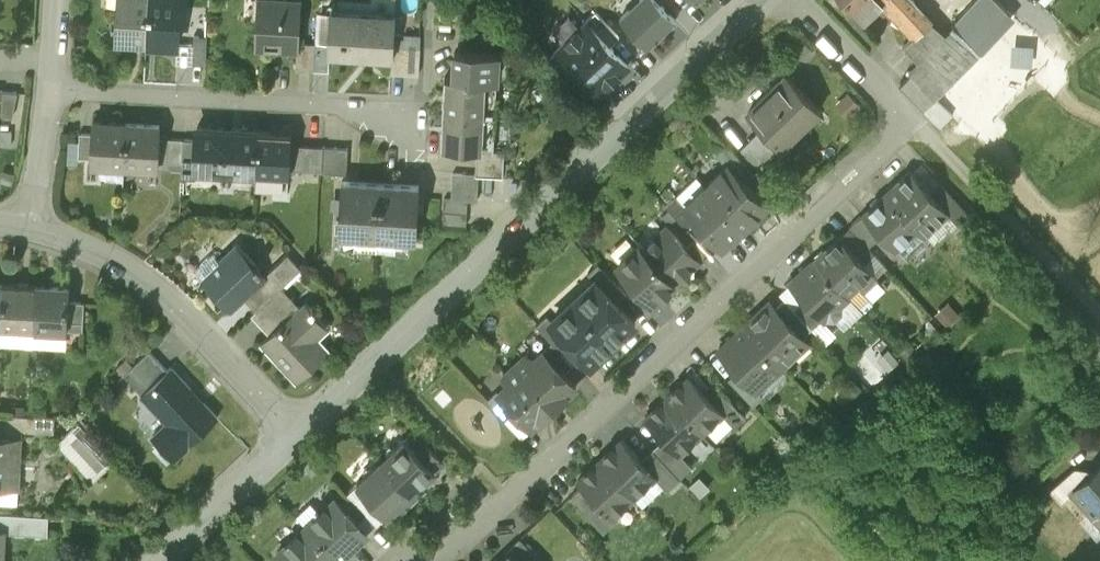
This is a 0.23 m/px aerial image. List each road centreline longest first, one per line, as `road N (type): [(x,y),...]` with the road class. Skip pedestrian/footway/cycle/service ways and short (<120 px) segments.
road 1 (residential): [(432,560),(911,119)]
road 2 (residential): [(299,439),(768,0)]
road 3 (residential): [(51,90),(366,106),(420,136)]
road 4 (residential): [(27,228),(145,278),(192,318),(299,439)]
road 5 (residential): [(168,560),(299,439)]
road 6 (residential): [(795,0),(911,119)]
road 7 (residential): [(51,90),(27,228)]
road 8 (track): [(429,0),(420,136)]

